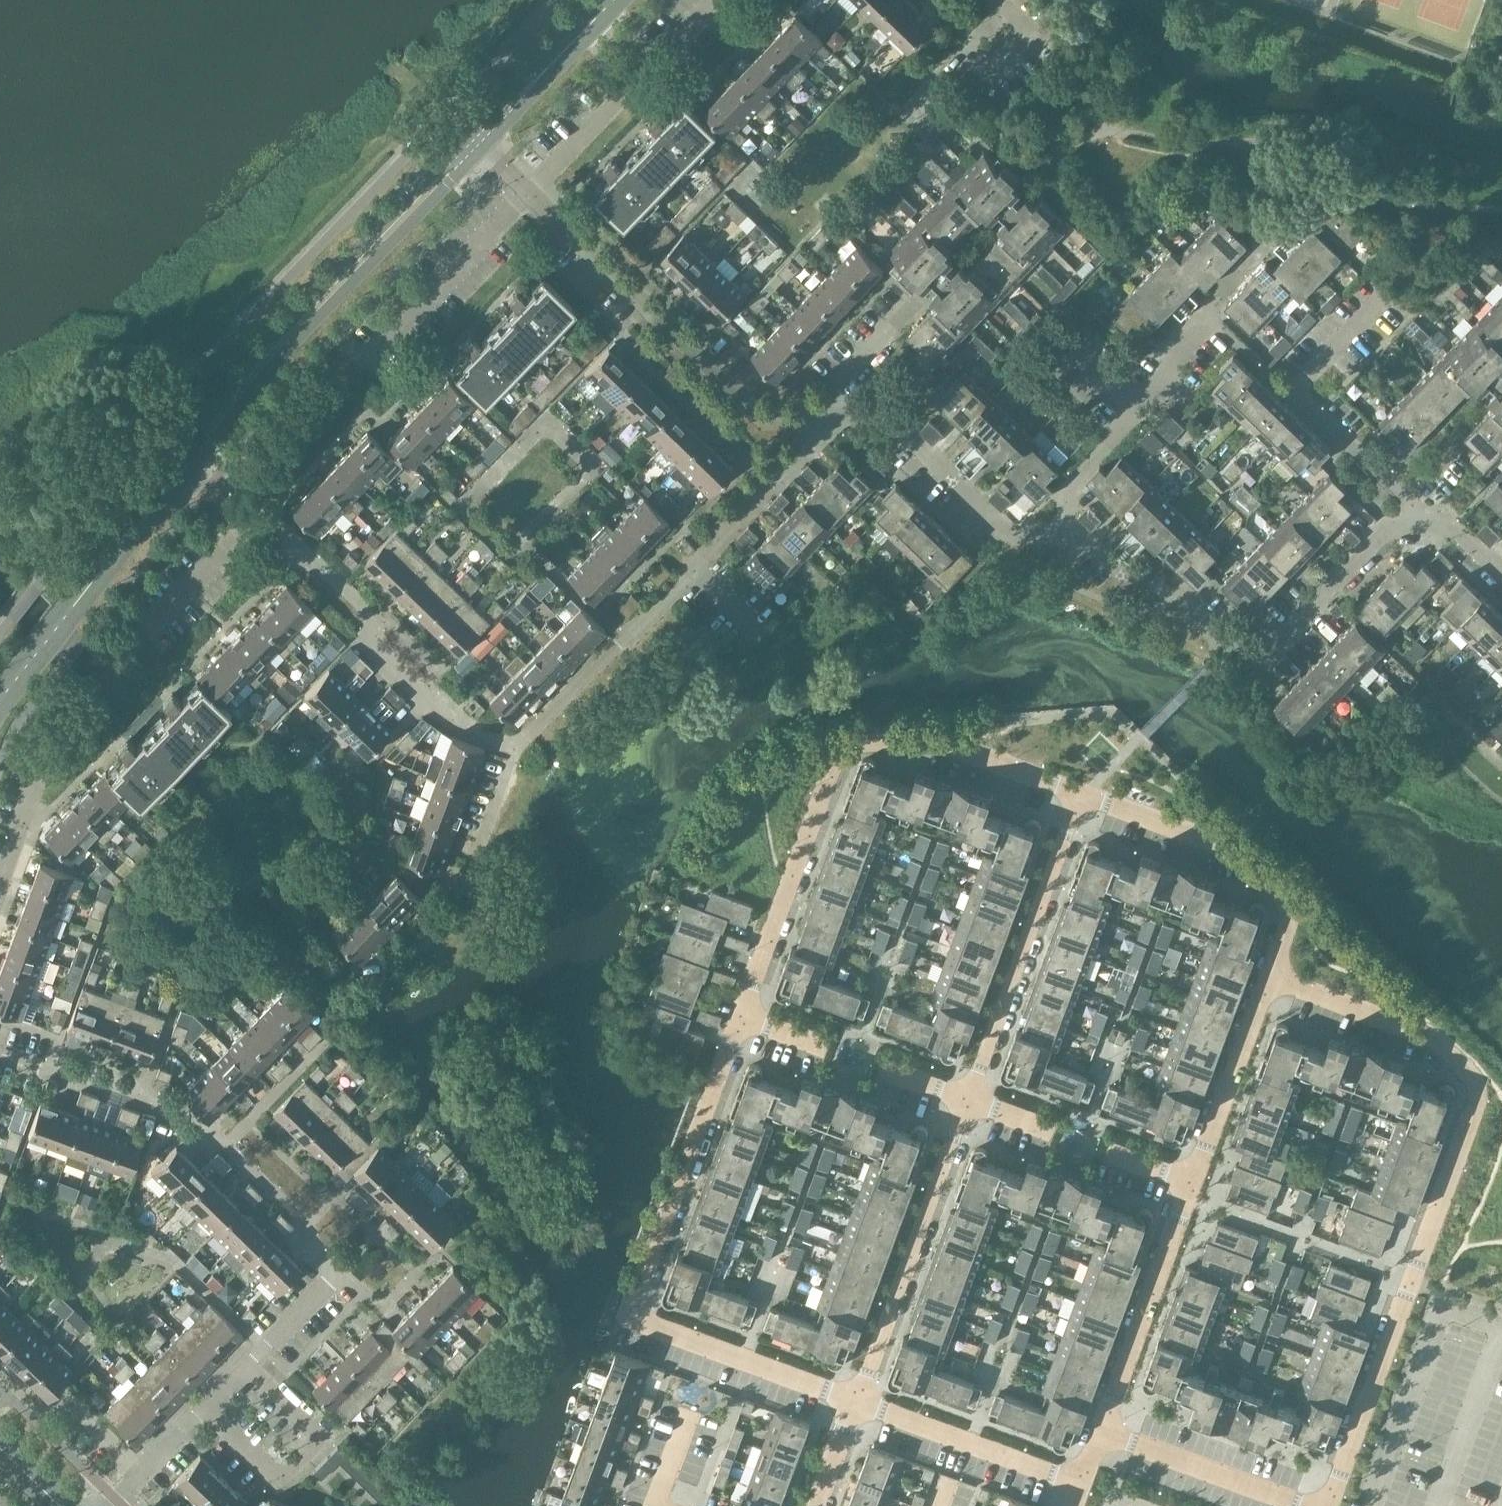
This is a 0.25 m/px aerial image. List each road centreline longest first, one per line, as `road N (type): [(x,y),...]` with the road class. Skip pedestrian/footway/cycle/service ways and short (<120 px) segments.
road 1 (residential): [(1331,1505),(1481,1092),(1439,1043),(1267,980)]
road 2 (residential): [(854,1403),(634,1318),(743,1015)]
road 3 (residential): [(743,1015),(839,756),(923,742),(1082,795)]
road 4 (residential): [(129,1488),(345,1263),(224,1142)]
road 5 (residential): [(1410,503),(1254,667),(1229,643),(1168,613),(1065,527)]
road 6 (residential): [(514,749),(827,427)]
road 7 (tertiary): [(182,471),(475,145)]
road 8 (residential): [(827,427),(759,421),(532,194)]
road 9 (residential): [(514,749),(446,717),(381,659),(378,625),(267,519),(250,519)]
road 10 (residential): [(854,1403),(968,1099)]
road 11 (residential): [(968,1099),(1082,795)]
road 12 (residential): [(1267,980),(1289,918),(1257,861),(1082,795)]
road 13 (tertiary): [(0,701),(182,471)]
road 14 (residential): [(373,993),(462,896),(514,749)]
road 15 (residential): [(1065,527),(1014,537),(897,425),(827,427)]
road 16 (residential): [(532,194),(716,0)]
road 17 (residential): [(1101,1431),(1188,1185)]
road 18 (residential): [(1065,527),(1080,468),(1220,327)]
road 19 (residential): [(224,1142),(142,1100),(0,1051)]
road 20 (residential): [(1080,1487),(854,1403)]
road 21 (residential): [(366,363),(532,194)]
road 22 (residential): [(1188,1185),(1267,980)]
road 23 (residential): [(1294,1505),(1101,1431)]
road 24 (tertiary): [(475,145),(616,0)]
road 25 (residential): [(224,1142),(338,1029)]
road 26 (residential): [(827,427),(834,391),(915,304)]
road 27 (residential): [(1410,503),(1396,489),(1479,403)]
road 28 (residential): [(159,620),(250,519)]
road 29 (residential): [(1501,590),(1410,503)]

